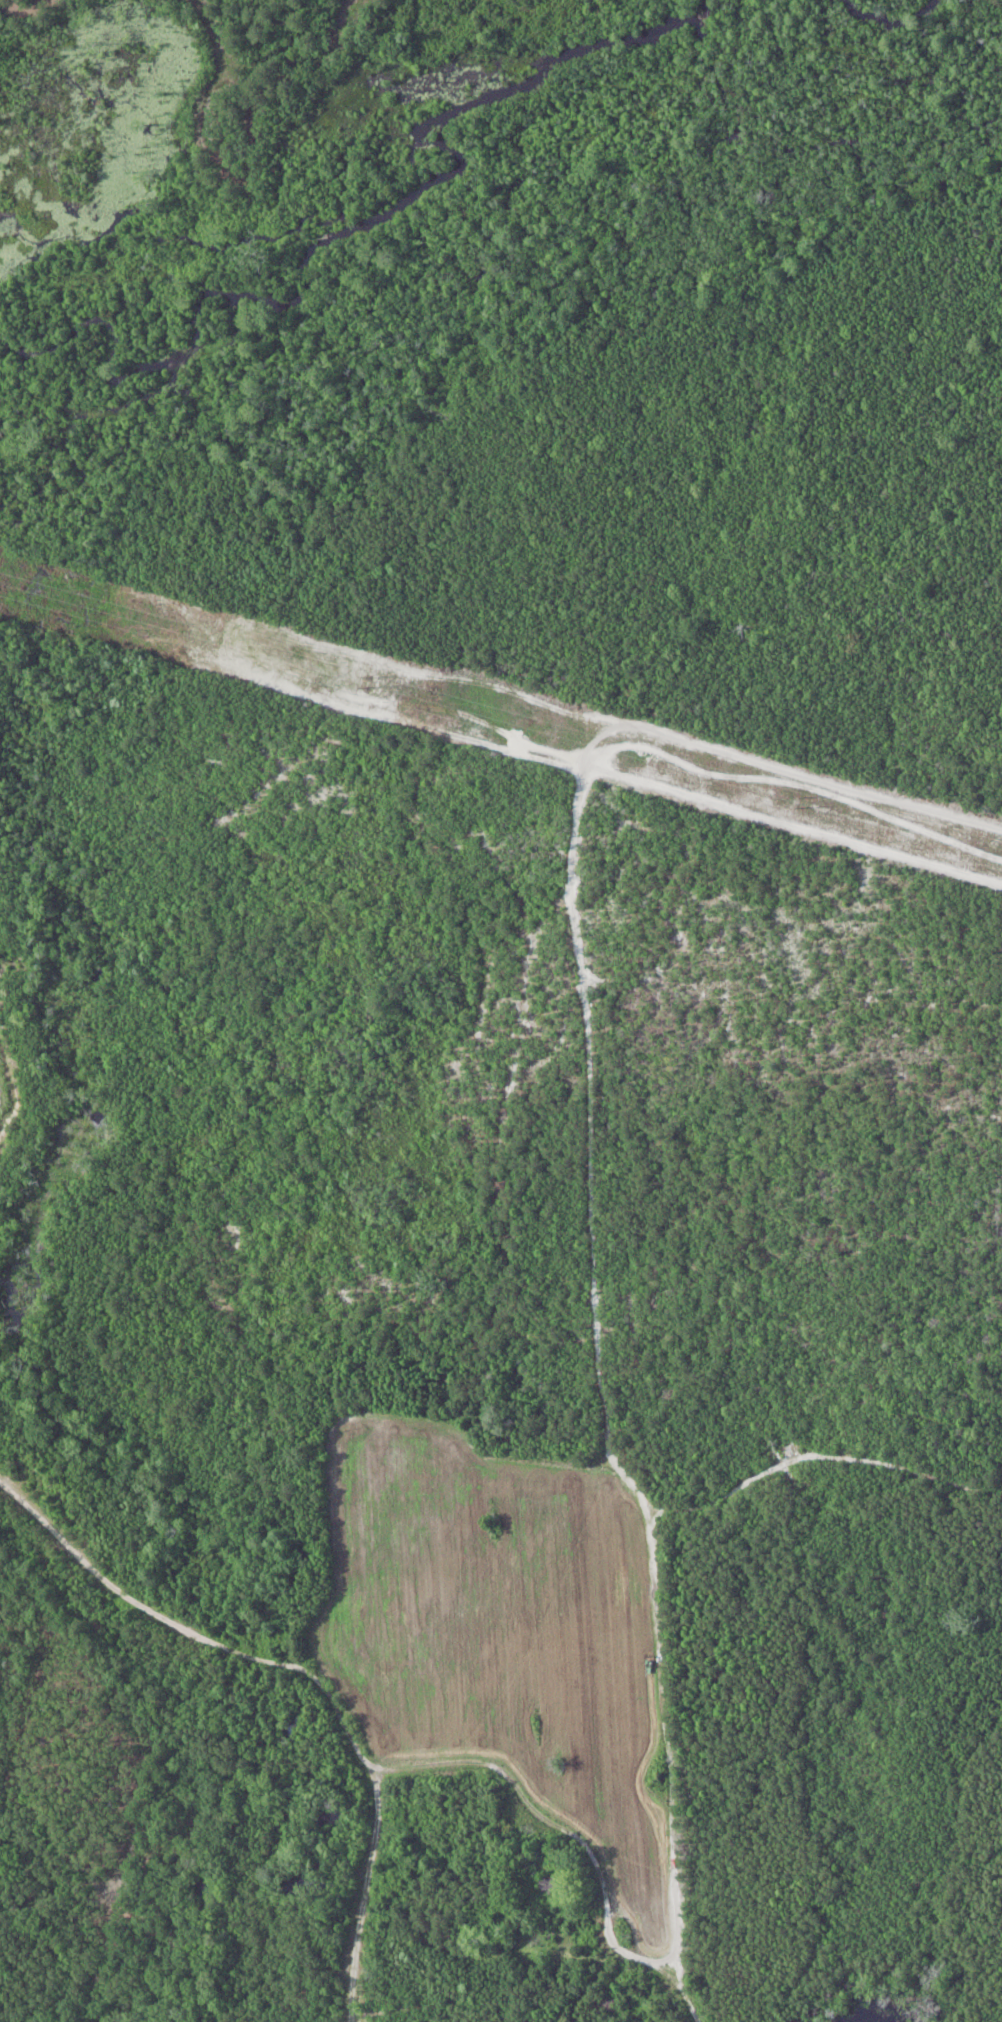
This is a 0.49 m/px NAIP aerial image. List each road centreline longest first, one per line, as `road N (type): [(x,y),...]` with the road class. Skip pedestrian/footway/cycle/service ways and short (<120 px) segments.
road 1 (residential): [(0,1555),(465,1971),(1001,2007)]

